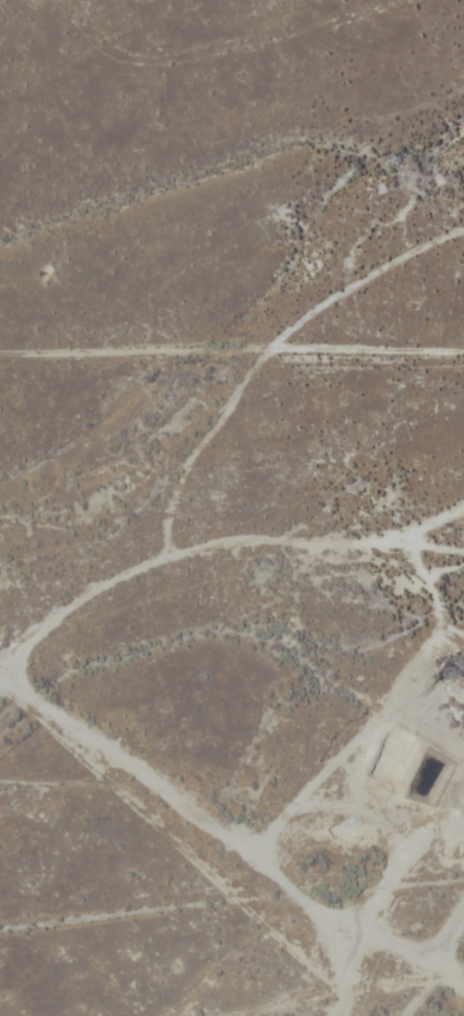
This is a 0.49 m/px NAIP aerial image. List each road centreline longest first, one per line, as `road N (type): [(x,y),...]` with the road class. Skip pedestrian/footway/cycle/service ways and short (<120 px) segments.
road 1 (residential): [(463,294),(391,307),(147,542),(136,594)]

